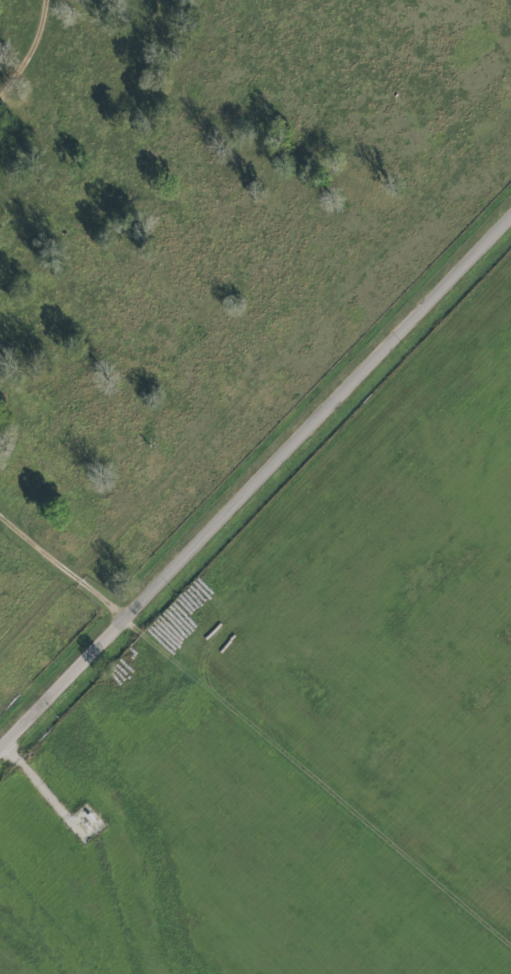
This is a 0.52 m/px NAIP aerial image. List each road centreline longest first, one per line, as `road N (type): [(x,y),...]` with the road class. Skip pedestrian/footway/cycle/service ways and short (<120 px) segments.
road 1 (residential): [(0,748),(510,213)]
road 2 (track): [(123,619),(0,521)]

